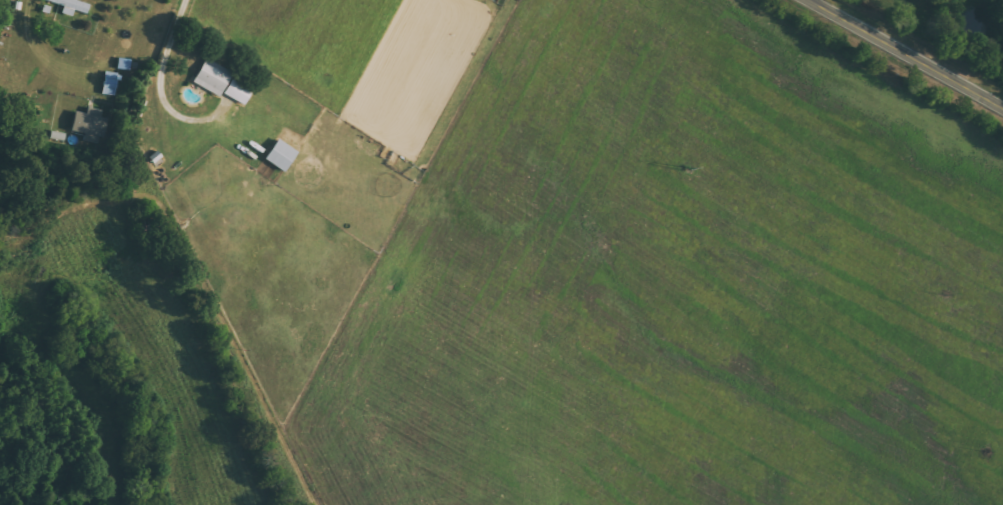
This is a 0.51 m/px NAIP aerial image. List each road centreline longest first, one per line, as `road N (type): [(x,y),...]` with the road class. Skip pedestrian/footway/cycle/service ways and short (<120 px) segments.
road 1 (tertiary): [(821,0),(1002,101)]

